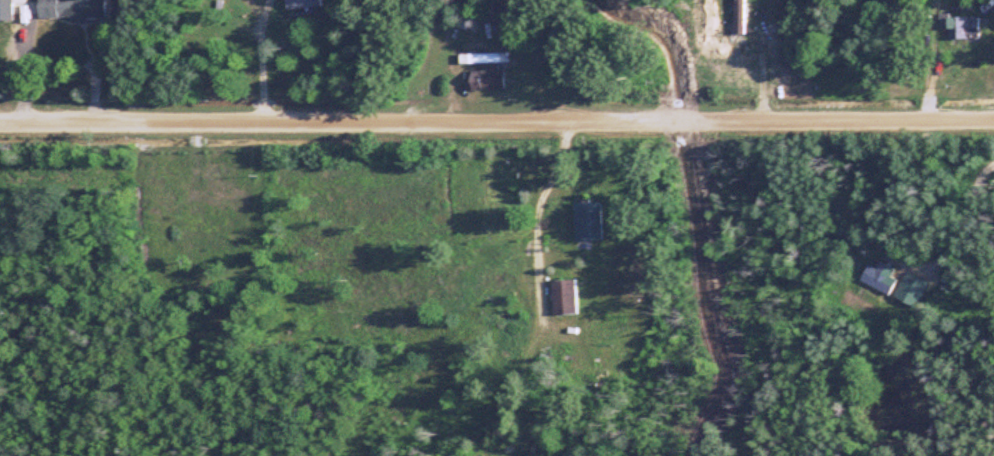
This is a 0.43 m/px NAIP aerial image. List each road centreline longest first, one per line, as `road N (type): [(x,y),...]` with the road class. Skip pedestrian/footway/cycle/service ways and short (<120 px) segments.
road 1 (residential): [(0,126),(993,121)]

